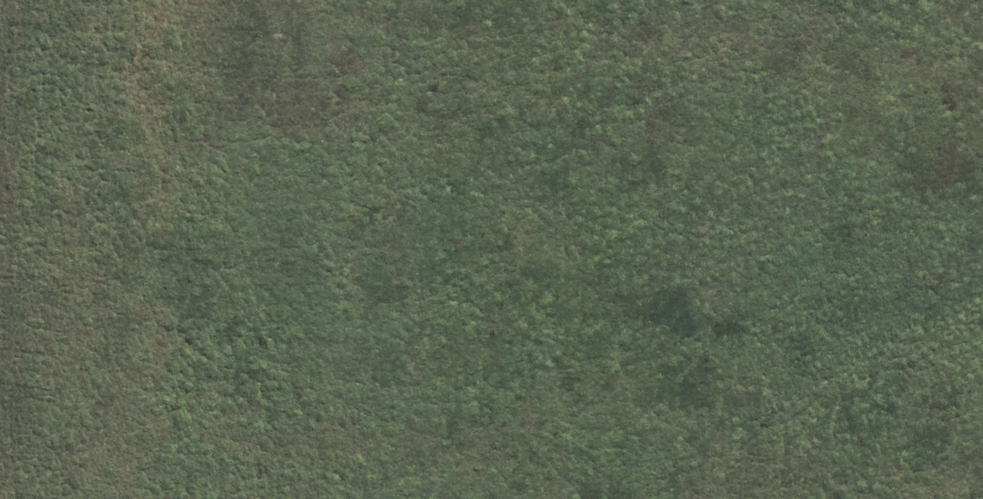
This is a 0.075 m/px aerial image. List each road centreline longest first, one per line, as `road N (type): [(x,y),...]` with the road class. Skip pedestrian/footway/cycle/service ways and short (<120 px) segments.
road 1 (unknown): [(268,284),(982,307)]
road 2 (unknown): [(281,0),(259,498)]
road 3 (unknown): [(951,306),(961,0)]

